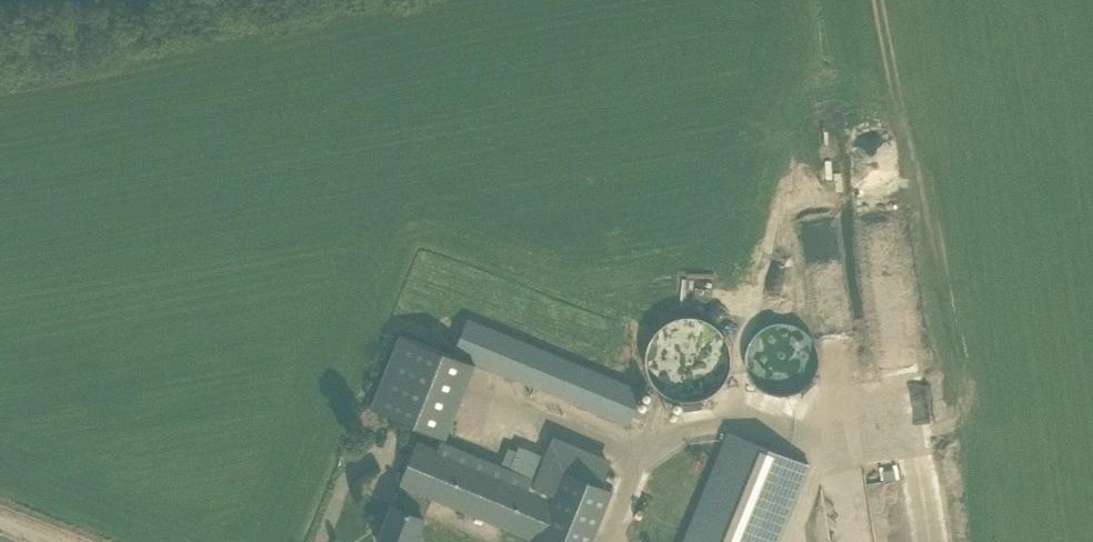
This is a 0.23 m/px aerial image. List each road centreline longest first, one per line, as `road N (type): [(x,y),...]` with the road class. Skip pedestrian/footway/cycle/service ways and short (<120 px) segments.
road 1 (track): [(135,0),(0,25)]

